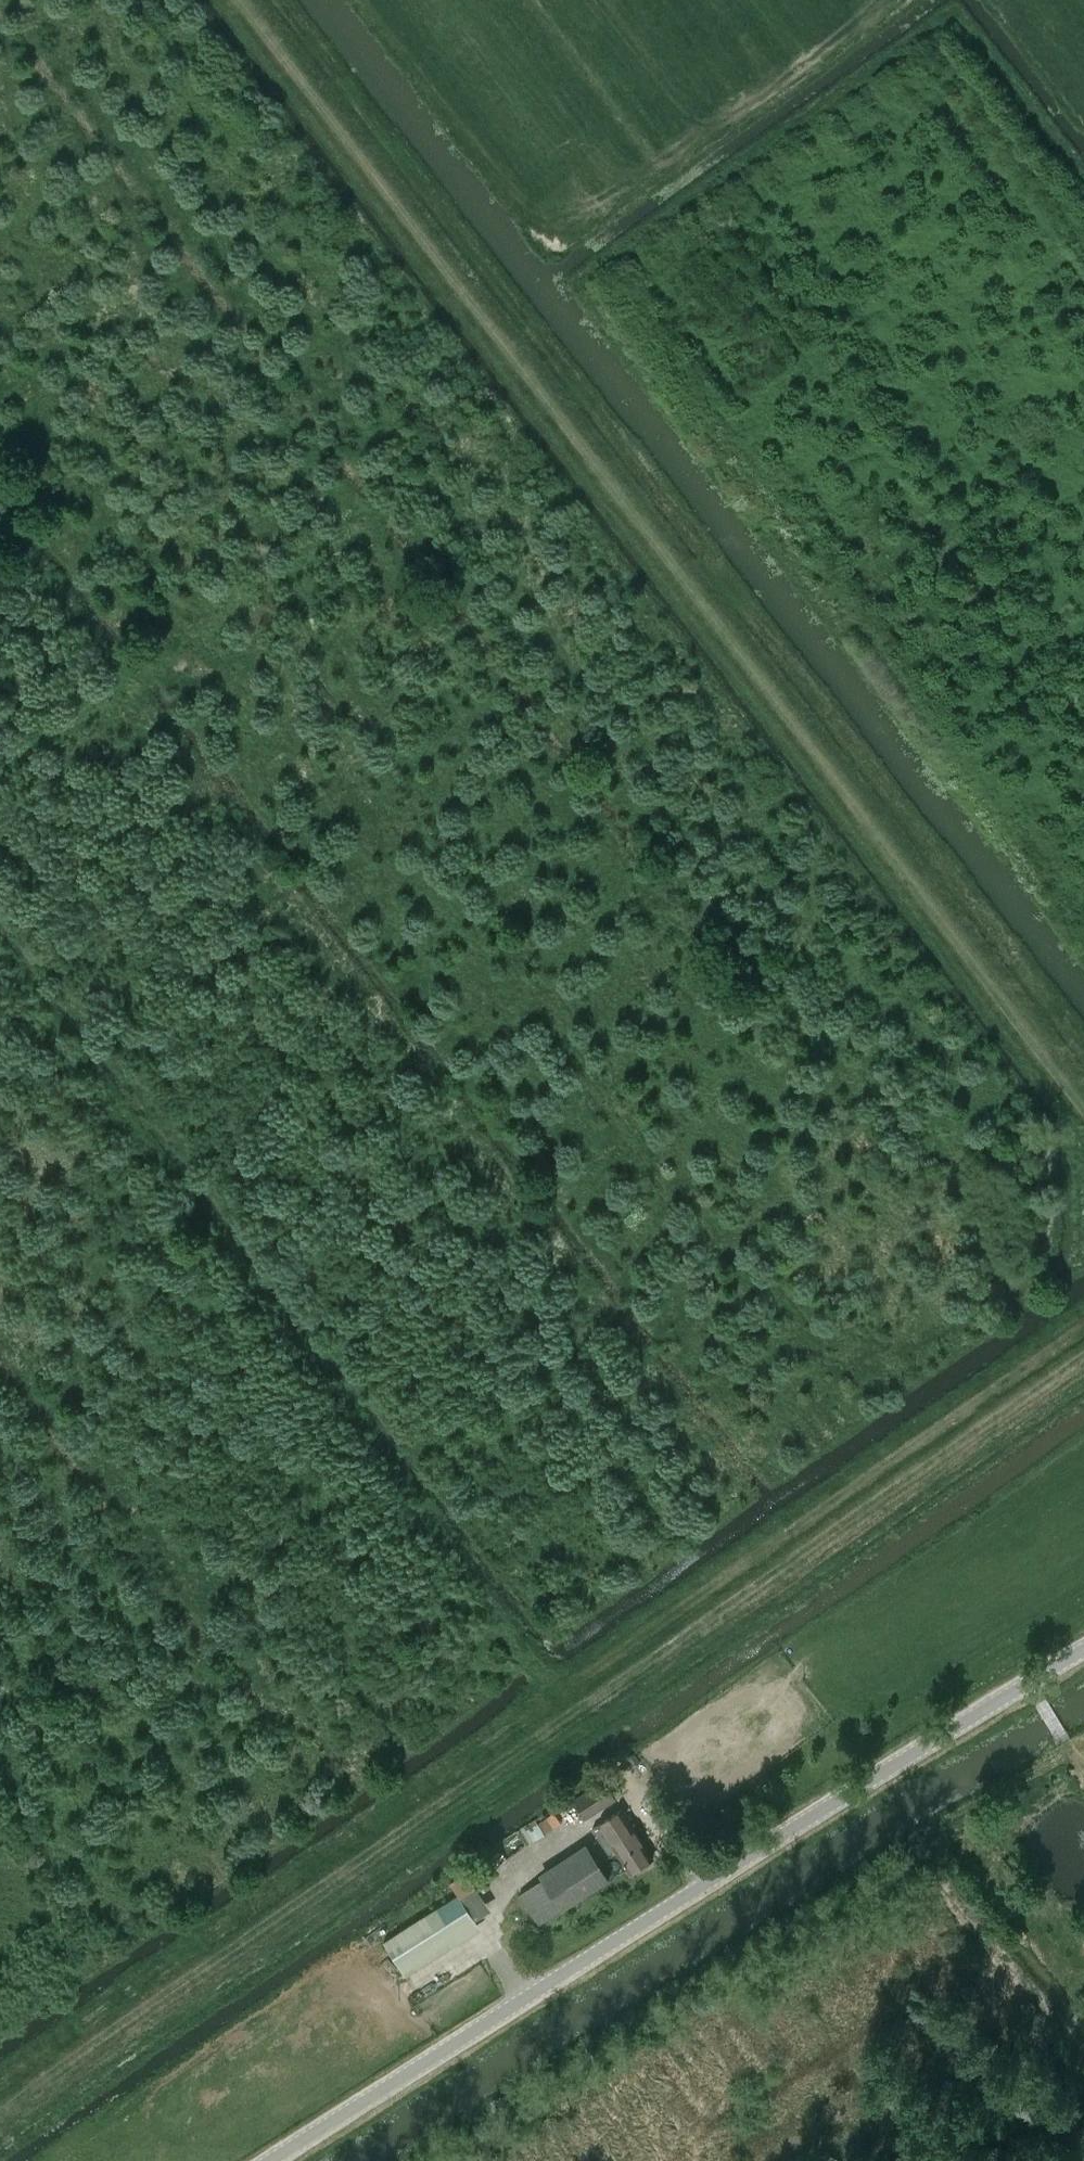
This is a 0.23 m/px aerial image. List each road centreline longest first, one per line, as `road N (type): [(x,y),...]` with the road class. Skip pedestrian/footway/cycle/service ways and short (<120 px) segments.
road 1 (unclassified): [(269,2160),(1083,1654)]

